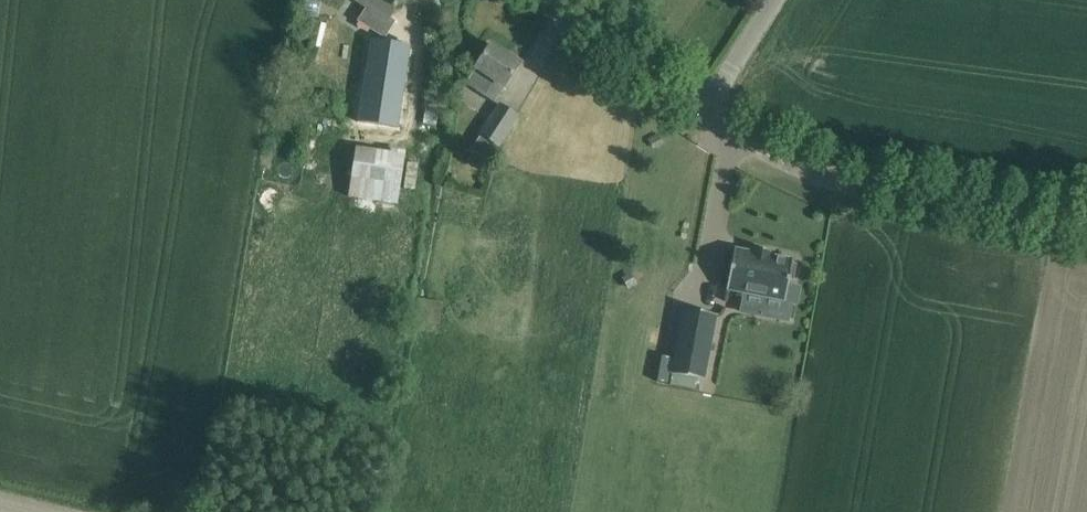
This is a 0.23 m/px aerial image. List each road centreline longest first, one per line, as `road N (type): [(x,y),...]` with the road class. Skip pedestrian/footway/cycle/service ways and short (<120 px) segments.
road 1 (unclassified): [(1086,231),(875,193),(796,166),(707,111)]
road 2 (unclassified): [(707,111),(559,0)]
road 3 (residential): [(707,111),(781,0)]

